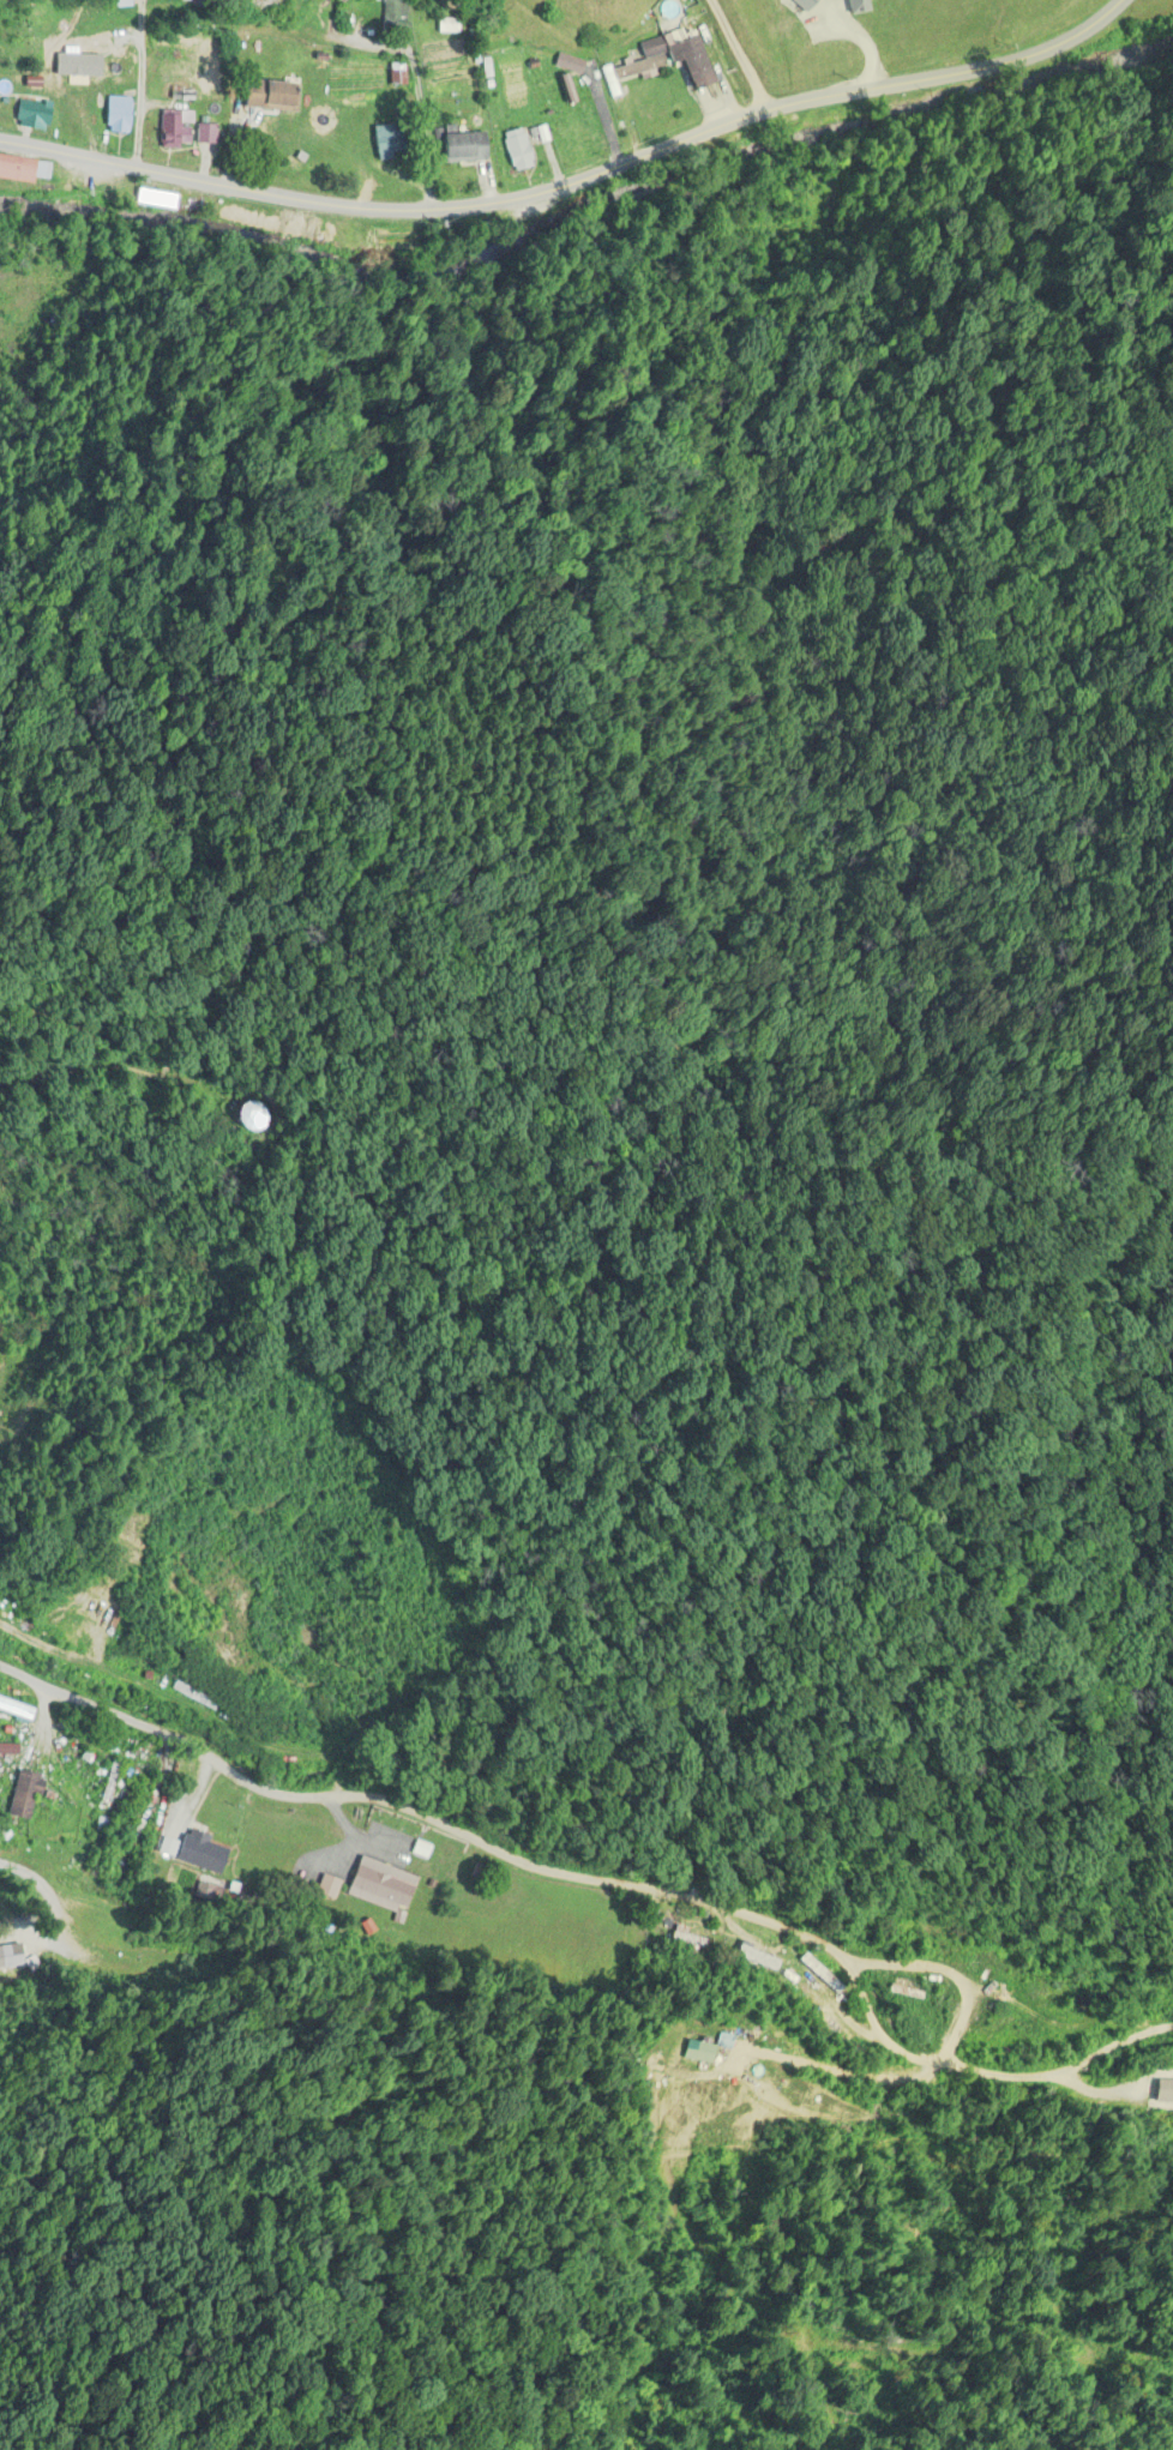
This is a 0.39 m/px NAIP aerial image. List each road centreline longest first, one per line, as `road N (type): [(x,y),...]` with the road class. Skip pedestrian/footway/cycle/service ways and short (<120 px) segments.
road 1 (residential): [(0,1638),(53,1665),(162,1748),(297,1813),(626,1826),(936,1956),(1064,2053),(1172,2035)]
road 2 (tertiary): [(1115,0),(1089,34),(762,112),(582,180),(397,221),(0,141)]

